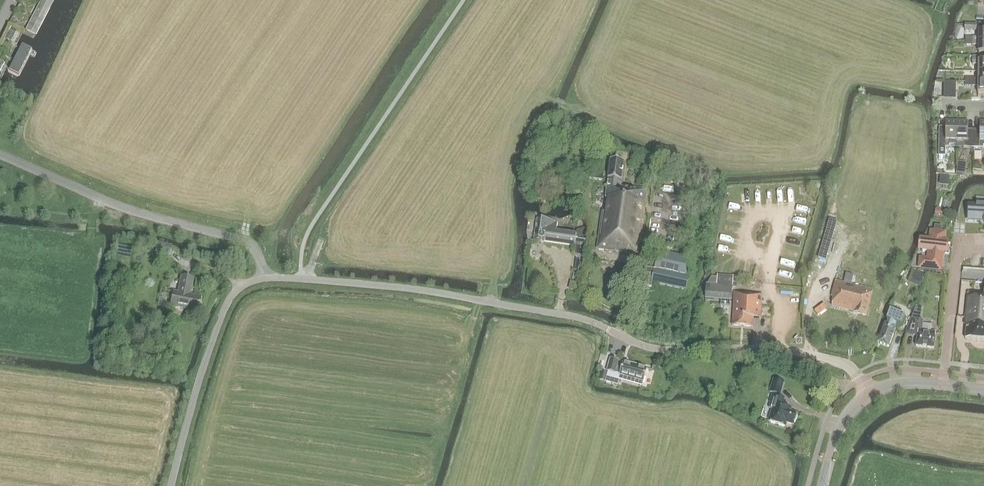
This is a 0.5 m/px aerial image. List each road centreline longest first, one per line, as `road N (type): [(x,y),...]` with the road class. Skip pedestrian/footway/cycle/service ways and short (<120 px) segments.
road 1 (unclassified): [(870,393),(845,364),(808,353),(662,350),(559,313),(406,288),(264,278)]
road 2 (unclassified): [(264,278),(246,241),(124,208),(0,154)]
road 3 (unclassified): [(170,485),(222,315),(241,286),(264,278)]
road 4 (residential): [(943,385),(957,250),(983,248)]

